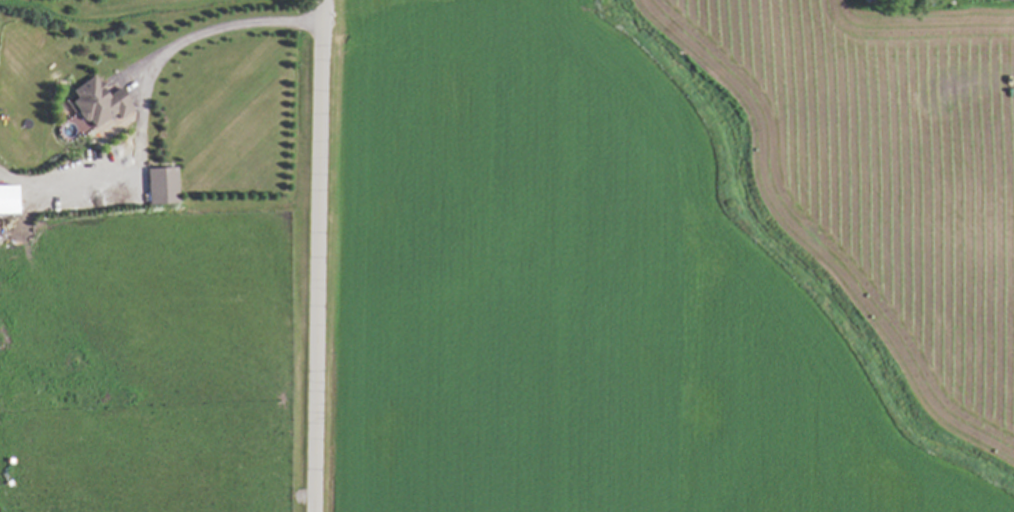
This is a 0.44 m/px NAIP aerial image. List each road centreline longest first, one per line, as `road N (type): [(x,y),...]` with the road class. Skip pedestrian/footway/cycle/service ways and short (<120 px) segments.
road 1 (residential): [(321,0),(316,511)]

